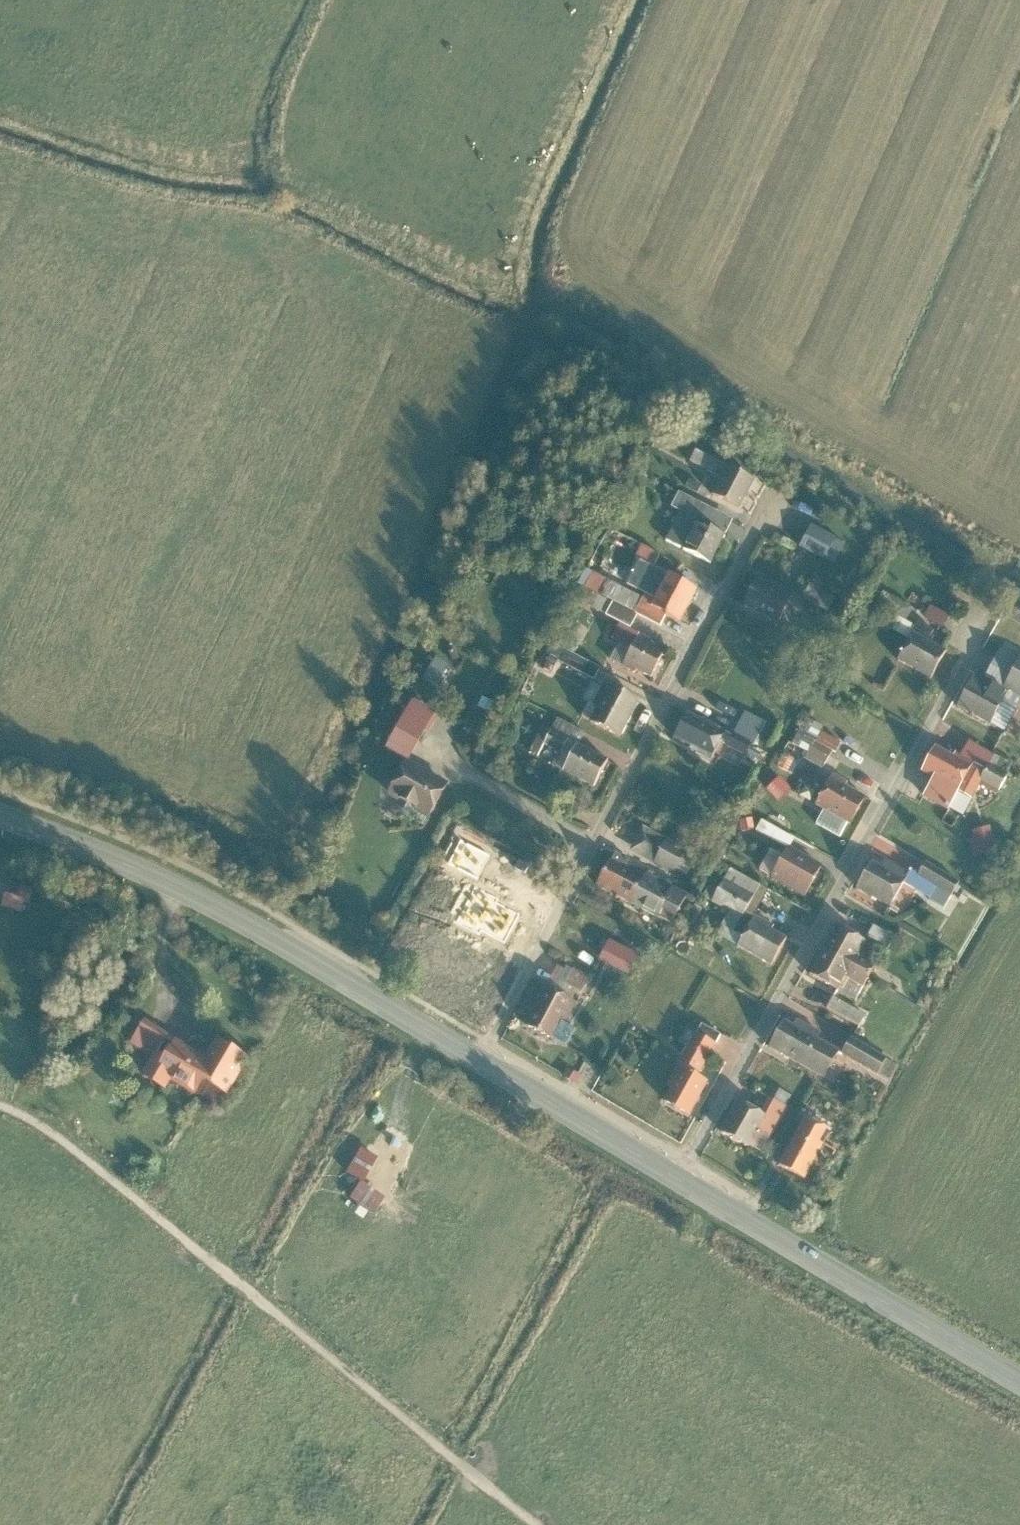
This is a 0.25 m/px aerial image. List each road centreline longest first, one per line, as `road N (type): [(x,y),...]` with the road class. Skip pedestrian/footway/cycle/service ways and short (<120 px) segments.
road 1 (track): [(0,1107),(76,1154),(530,1524)]
road 2 (unclassified): [(767,523),(486,1065)]
road 3 (residential): [(679,1179),(975,654)]
road 4 (secondary): [(0,817),(193,894),(486,1065)]
road 5 (secondary): [(679,1179),(1019,1382)]
road 6 (secondary): [(486,1065),(679,1179)]

